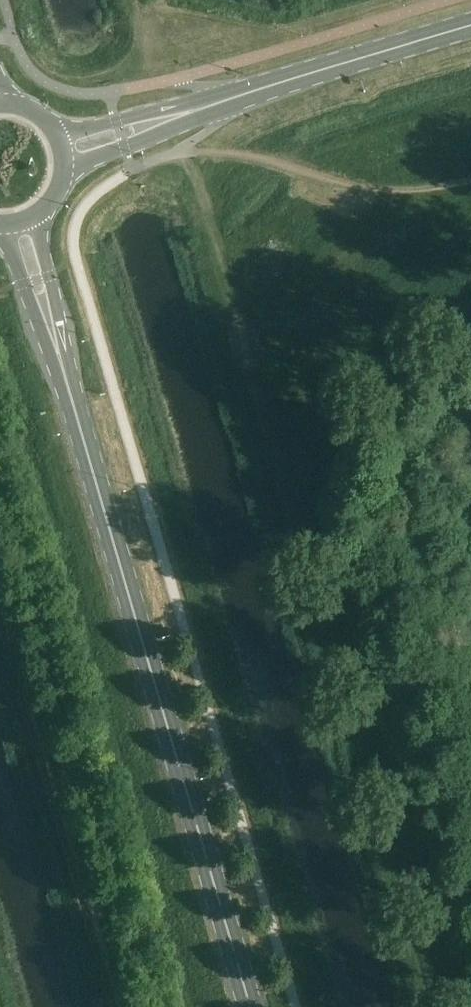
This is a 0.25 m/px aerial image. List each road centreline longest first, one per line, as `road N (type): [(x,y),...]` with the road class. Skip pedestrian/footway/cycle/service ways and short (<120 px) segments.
road 1 (track): [(438,1006),(192,152)]
road 2 (secondary): [(70,397),(251,1006)]
road 3 (tertiary): [(179,115),(470,27)]
road 4 (secondary): [(3,229),(70,397)]
road 5 (secondary): [(70,397),(34,221)]
road 6 (tertiary): [(66,166),(140,140),(179,115)]
road 7 (tertiary): [(179,115),(135,116),(57,136)]

